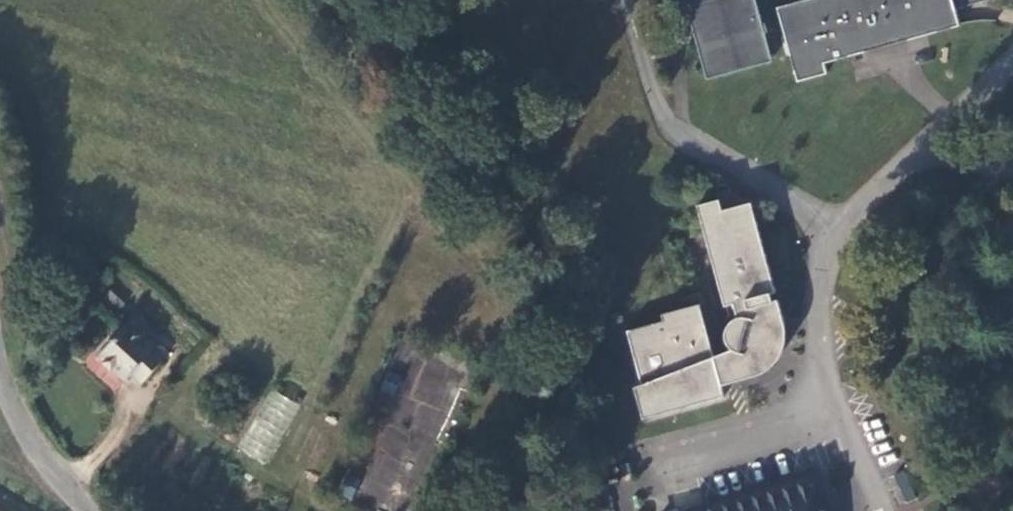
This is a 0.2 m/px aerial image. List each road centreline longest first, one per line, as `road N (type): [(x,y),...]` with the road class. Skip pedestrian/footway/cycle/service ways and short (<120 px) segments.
road 1 (unclassified): [(92,510),(42,453),(0,365)]

